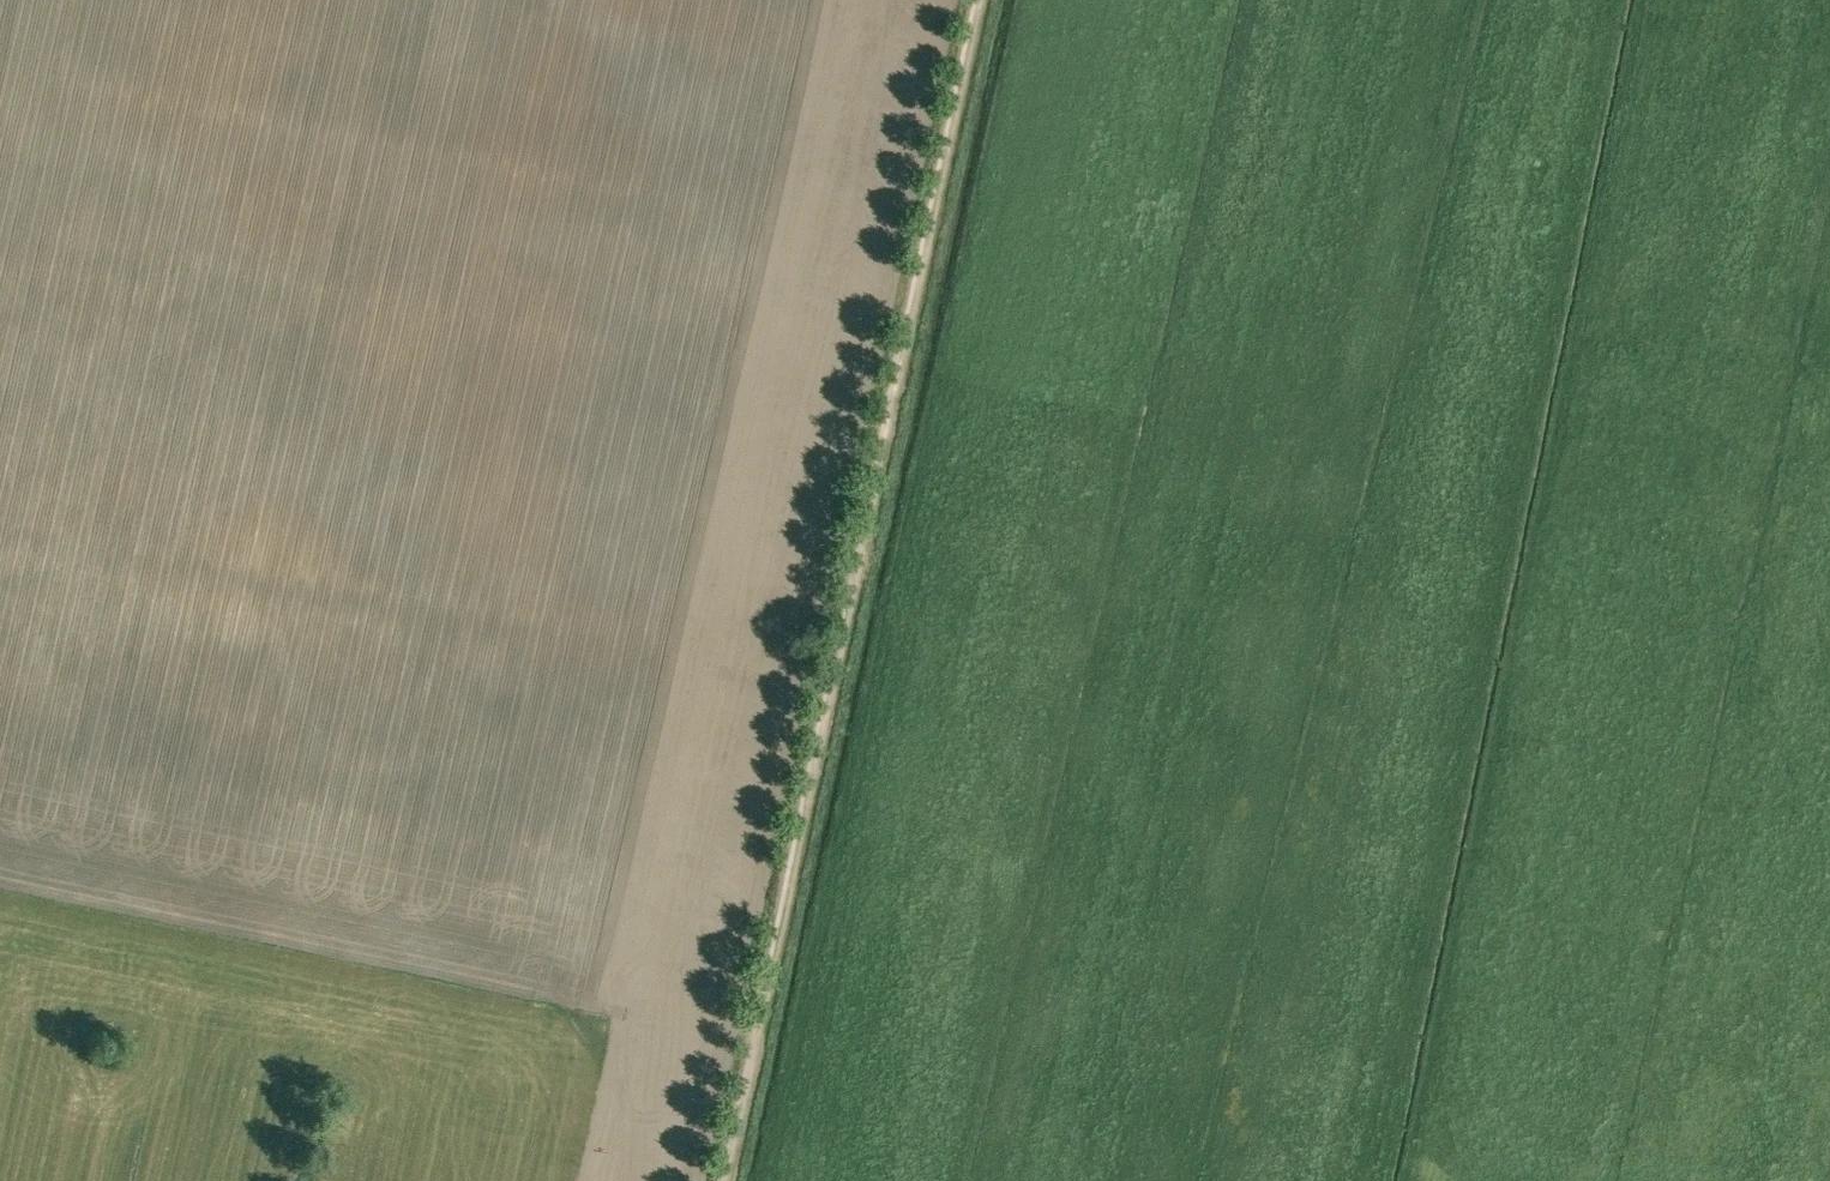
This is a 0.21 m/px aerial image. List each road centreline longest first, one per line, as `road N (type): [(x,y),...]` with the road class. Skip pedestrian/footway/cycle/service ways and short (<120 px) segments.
road 1 (track): [(728,1180),(983,0)]

